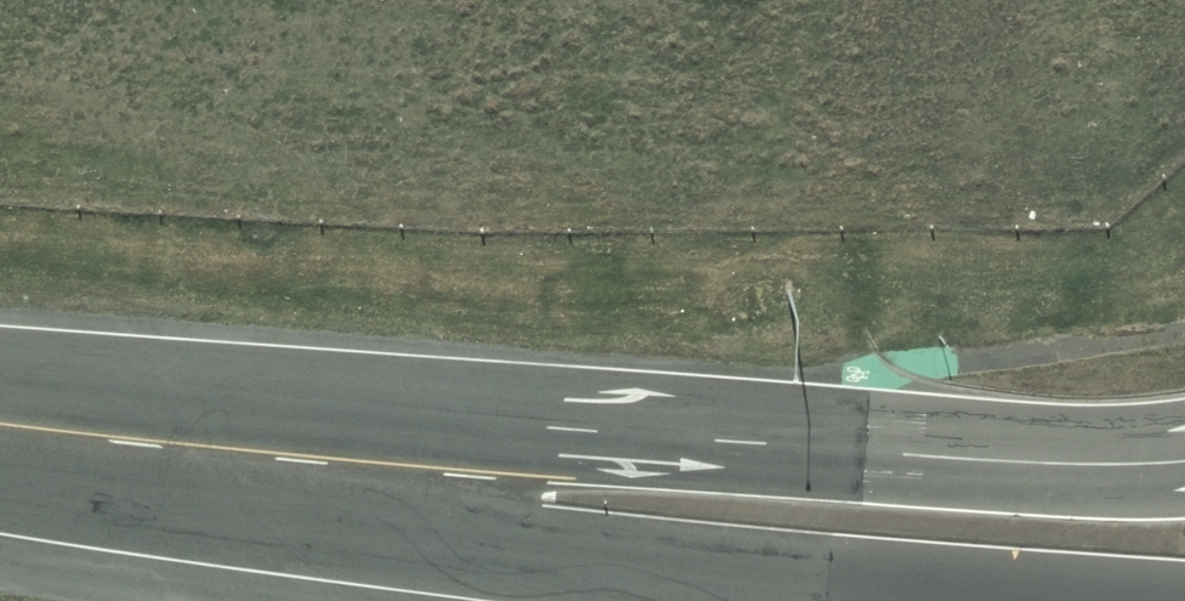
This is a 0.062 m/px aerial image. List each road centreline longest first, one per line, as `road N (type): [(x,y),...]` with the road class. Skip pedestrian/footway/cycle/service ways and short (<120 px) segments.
road 1 (secondary): [(328,463),(576,433),(942,461),(1184,463)]
road 2 (secondary): [(1103,600),(574,543),(328,463)]
road 3 (secondary): [(0,428),(328,463)]

